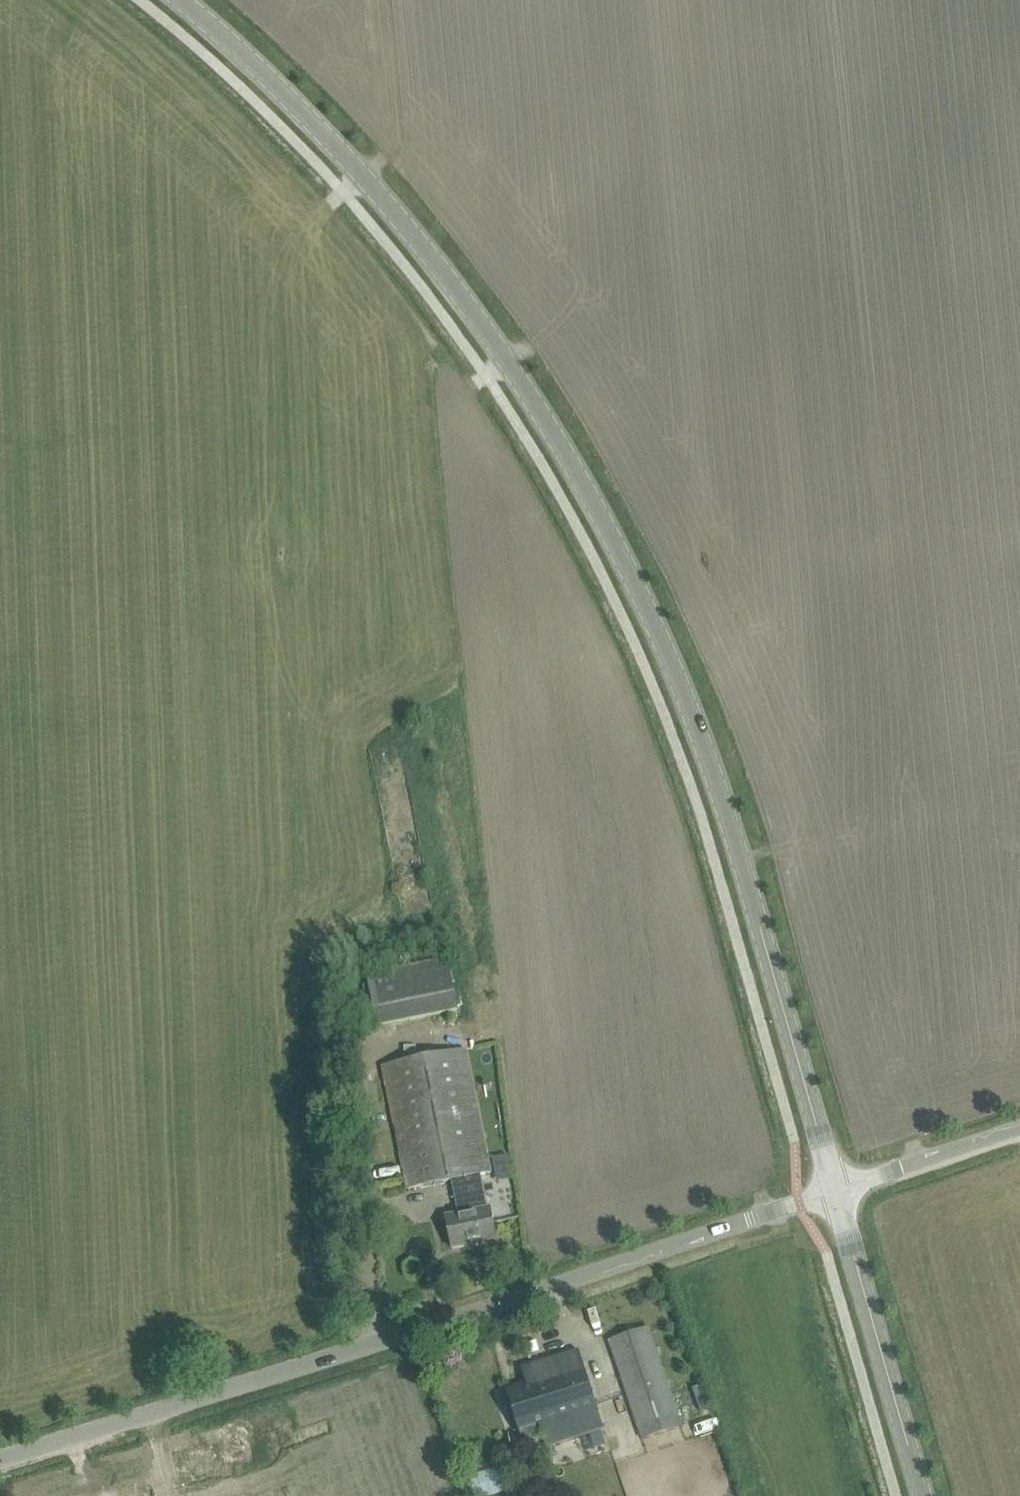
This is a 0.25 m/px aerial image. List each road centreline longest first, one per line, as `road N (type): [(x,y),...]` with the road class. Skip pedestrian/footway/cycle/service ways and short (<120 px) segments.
road 1 (secondary): [(181,0),(327,132),(465,305),(581,478),(650,612),(720,797),(837,1192)]
road 2 (residential): [(0,1459),(837,1192)]
road 3 (secondary): [(837,1192),(924,1495)]
road 4 (unclassified): [(904,1169),(1019,1130)]

